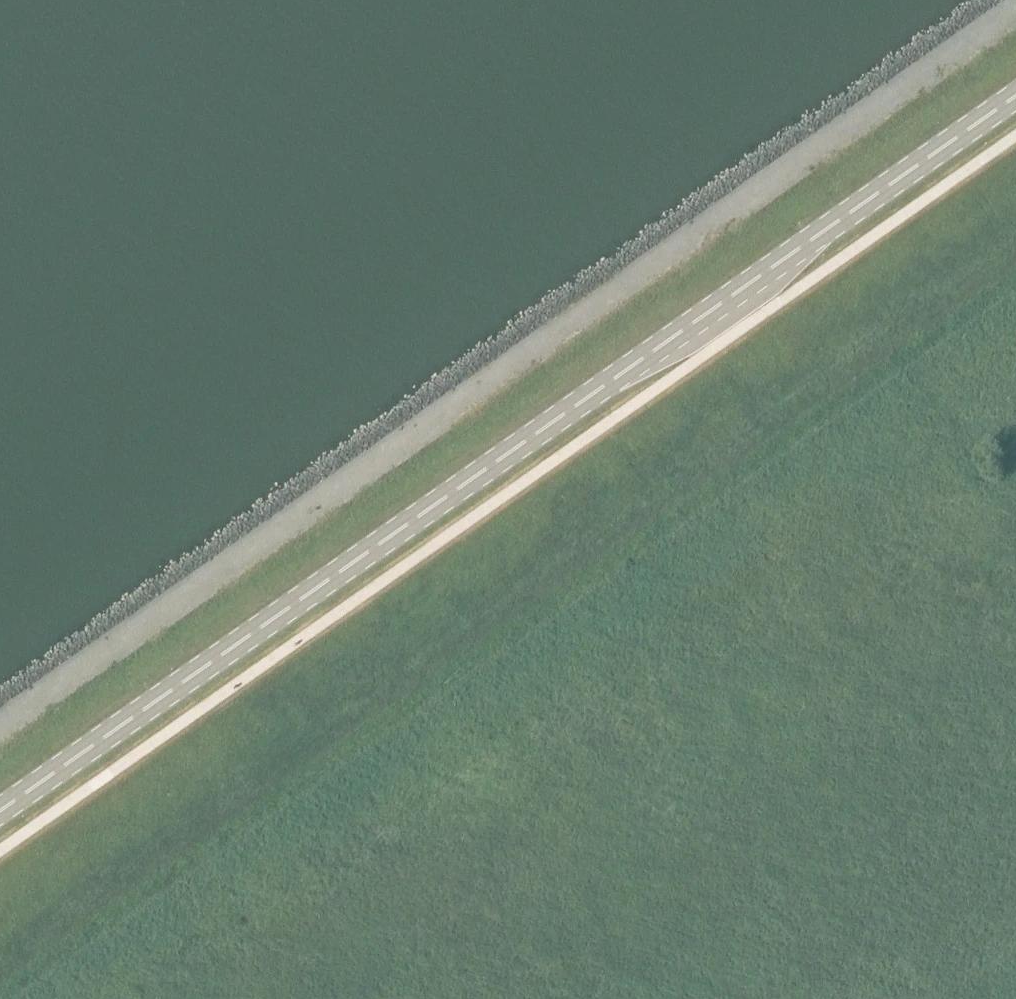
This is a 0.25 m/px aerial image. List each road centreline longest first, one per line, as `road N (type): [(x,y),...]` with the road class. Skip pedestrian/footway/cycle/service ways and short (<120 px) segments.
road 1 (secondary): [(0,829),(1015,102)]

